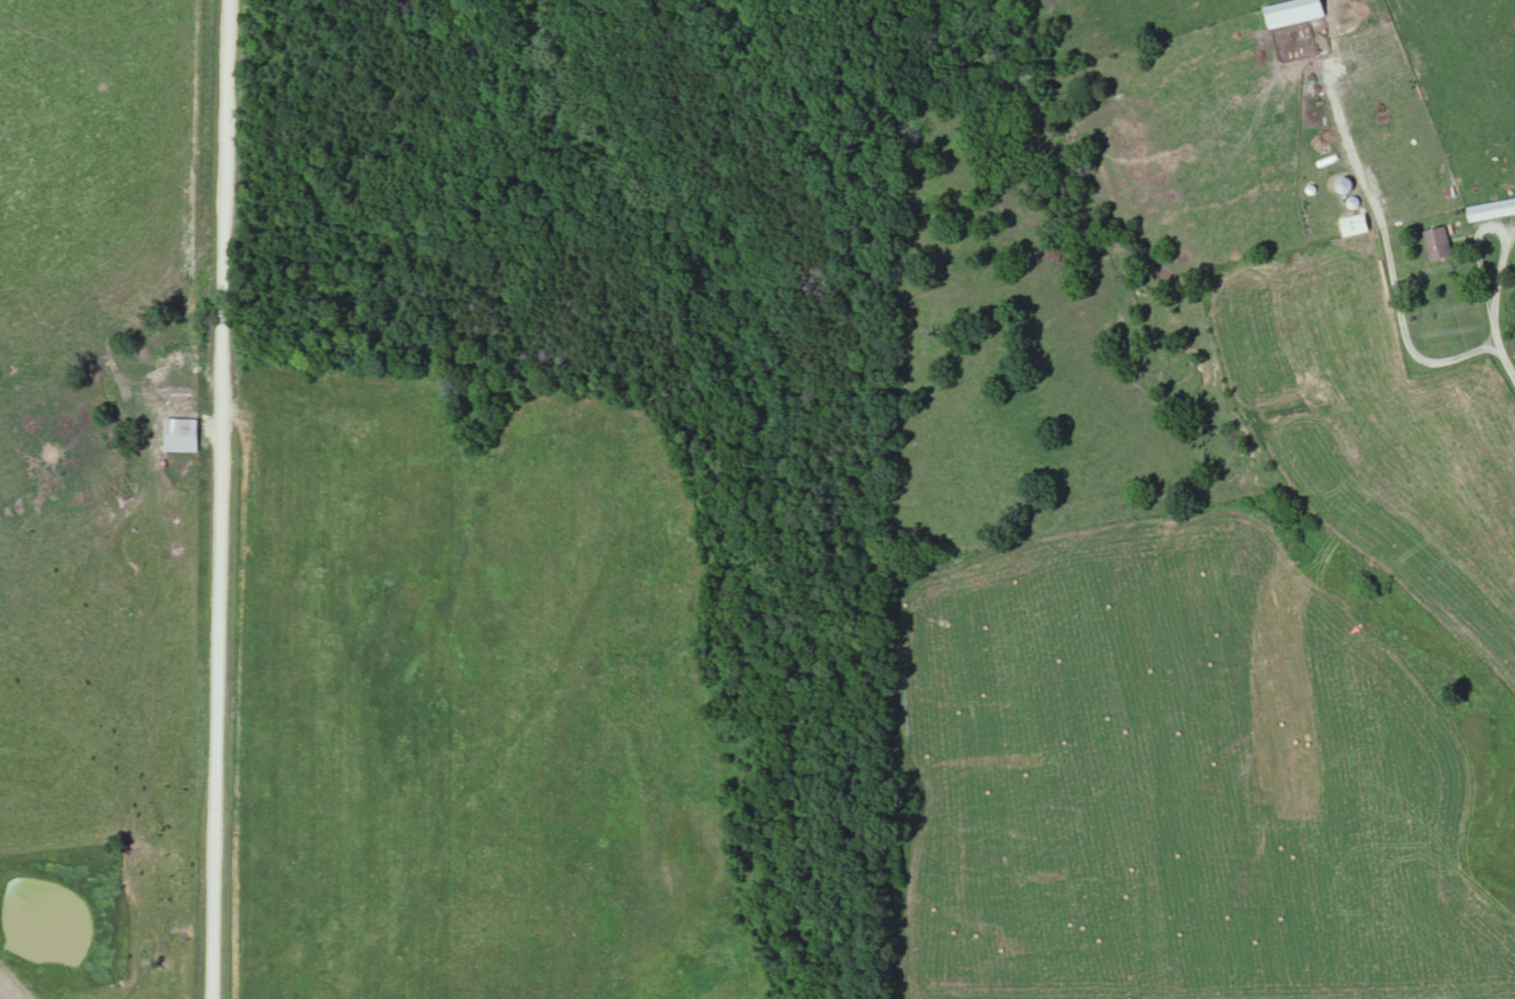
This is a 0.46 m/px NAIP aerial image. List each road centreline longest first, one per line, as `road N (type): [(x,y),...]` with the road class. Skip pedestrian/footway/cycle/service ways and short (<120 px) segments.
road 1 (residential): [(211,998),(236,0)]

